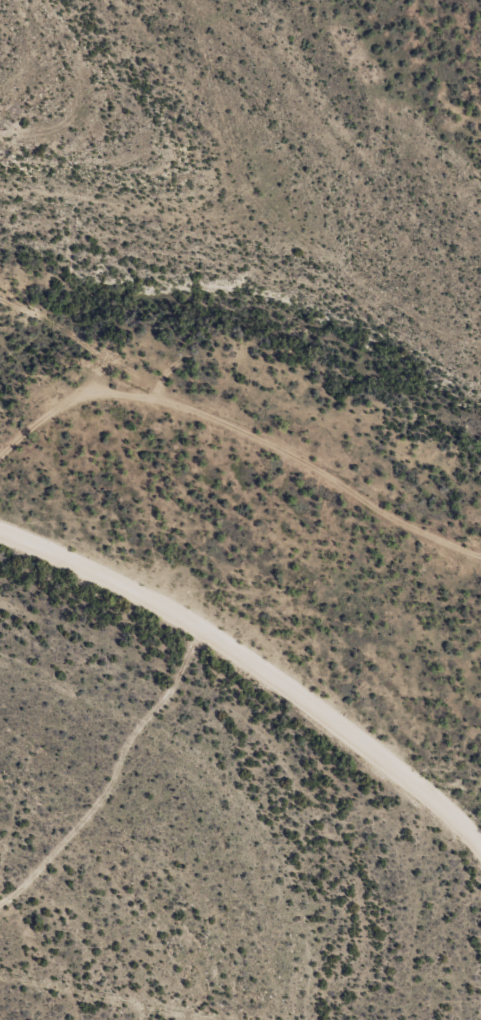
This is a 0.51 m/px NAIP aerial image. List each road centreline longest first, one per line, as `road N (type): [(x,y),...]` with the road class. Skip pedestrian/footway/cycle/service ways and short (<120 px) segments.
road 1 (track): [(480,861),(439,811),(324,713),(158,602),(0,534)]

